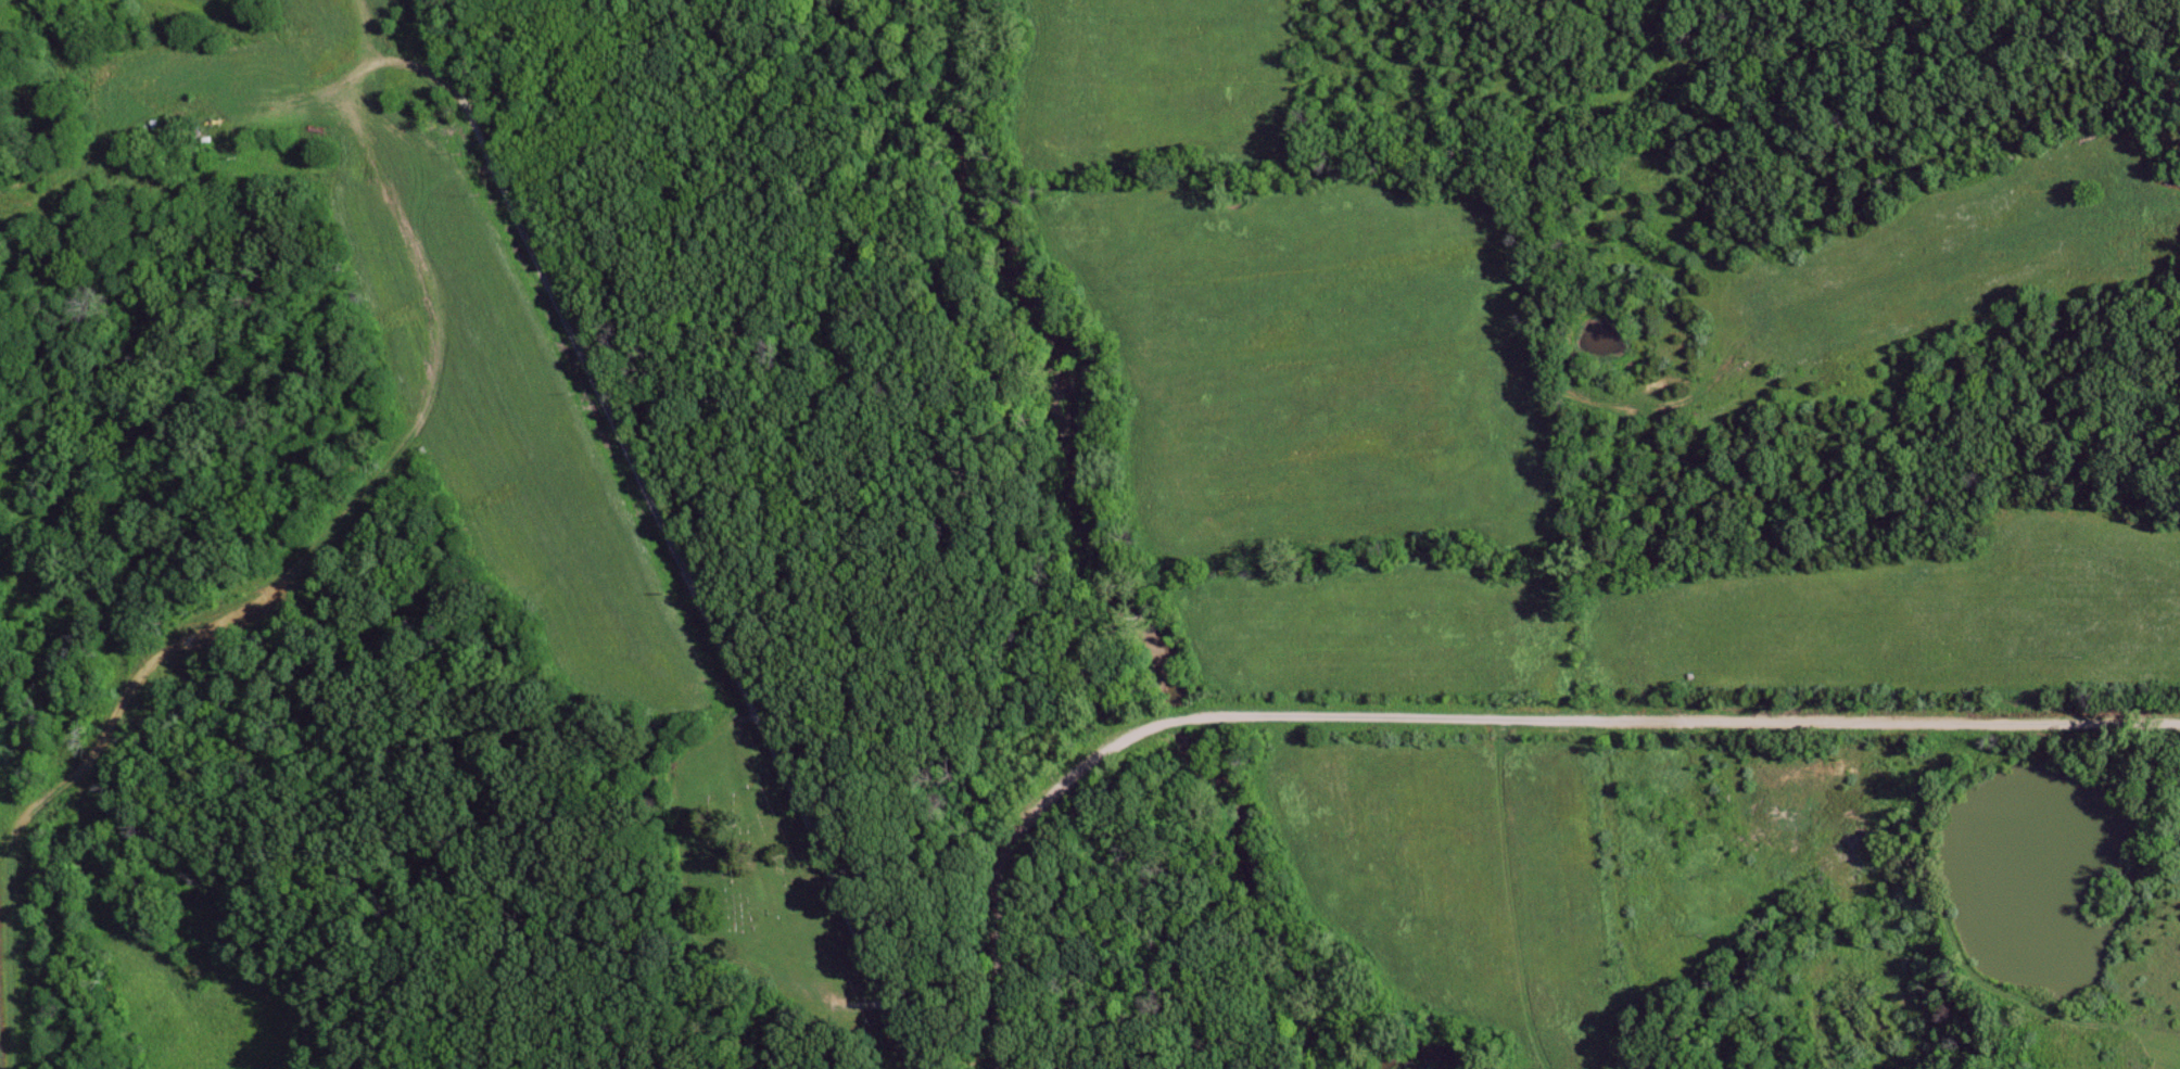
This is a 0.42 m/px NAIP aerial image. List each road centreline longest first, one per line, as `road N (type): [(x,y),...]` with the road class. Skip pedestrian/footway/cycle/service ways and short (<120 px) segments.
road 1 (residential): [(981,1068),(990,1040),(1003,840),(1097,749),(1179,722),(1297,713),(2179,723)]
road 2 (residential): [(924,1068),(470,91)]

